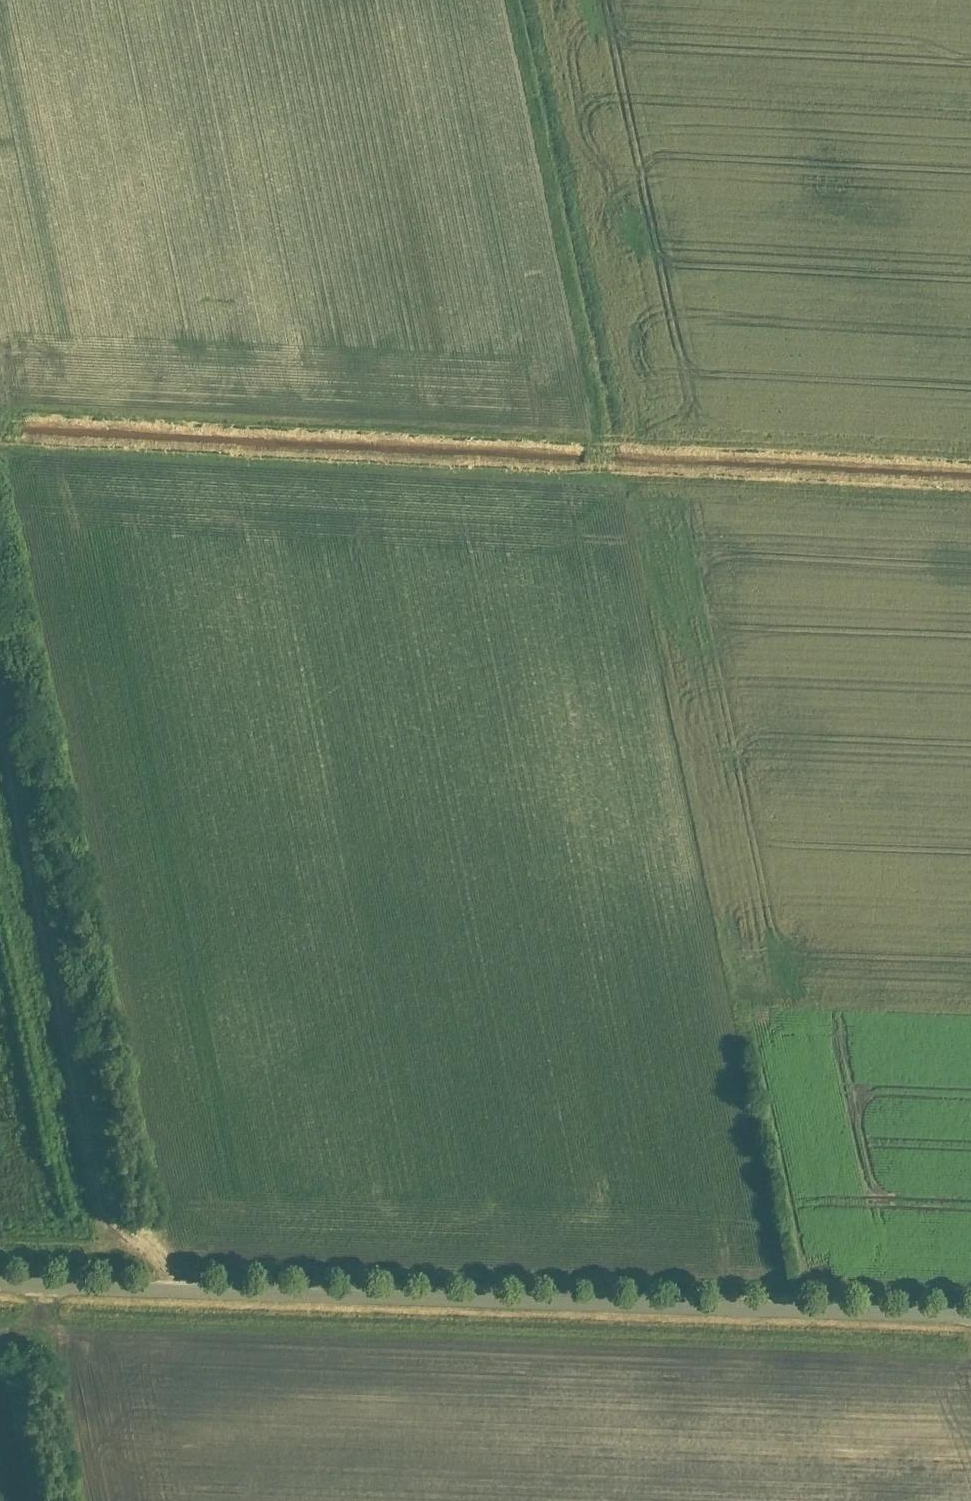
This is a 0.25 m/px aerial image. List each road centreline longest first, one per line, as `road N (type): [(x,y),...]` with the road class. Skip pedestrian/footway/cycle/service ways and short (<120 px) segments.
road 1 (unclassified): [(0,1279),(970,1310)]

